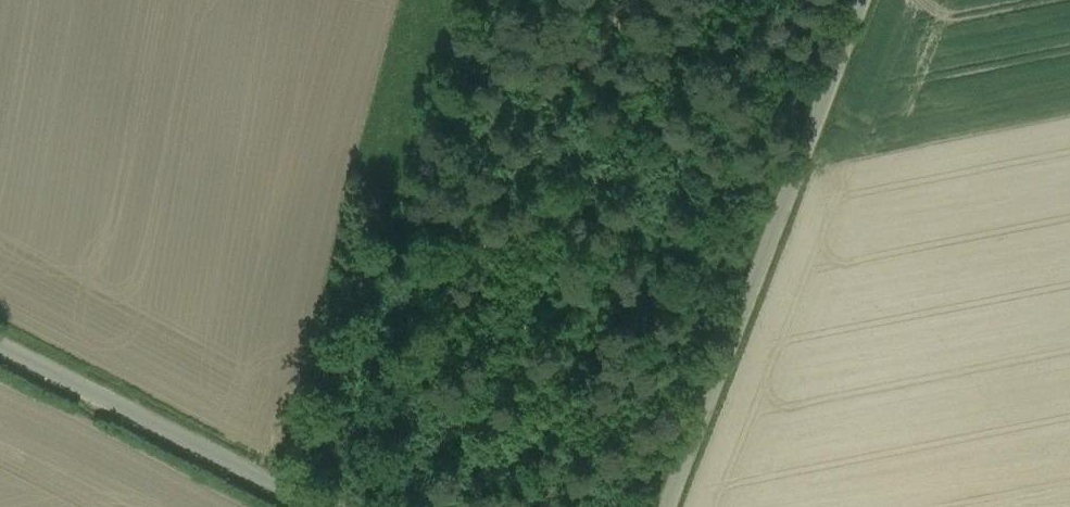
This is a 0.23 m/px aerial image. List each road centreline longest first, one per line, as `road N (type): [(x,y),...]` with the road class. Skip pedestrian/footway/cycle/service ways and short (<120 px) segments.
road 1 (unclassified): [(669,506),(863,0)]
road 2 (unclassified): [(0,349),(299,506)]

